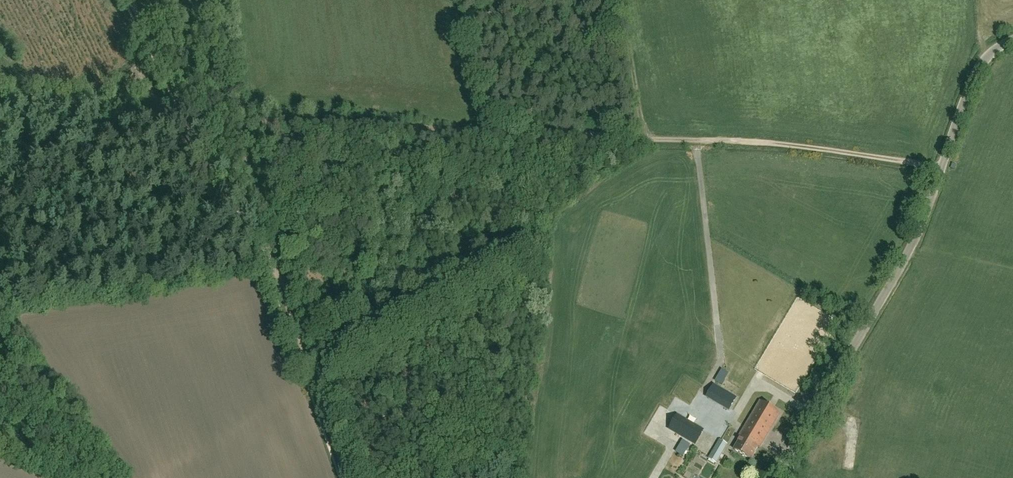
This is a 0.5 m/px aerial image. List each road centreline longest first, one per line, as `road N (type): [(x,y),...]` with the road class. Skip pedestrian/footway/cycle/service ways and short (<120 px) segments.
road 1 (track): [(237,120),(772,143),(943,167)]
road 2 (unclassified): [(779,477),(920,230),(974,80),(1012,41)]
road 3 (track): [(345,477),(272,261),(189,115)]
road 4 (track): [(0,103),(179,113)]
road 5 (track): [(257,244),(263,224),(237,120)]

